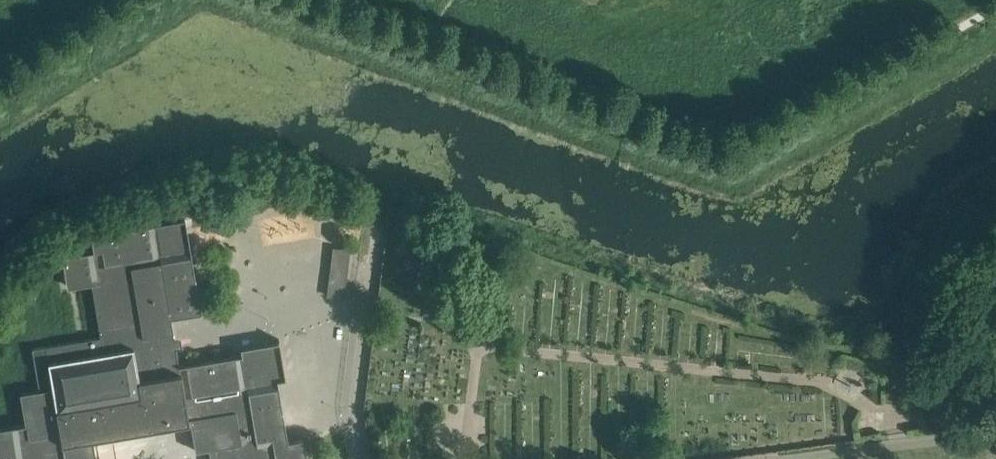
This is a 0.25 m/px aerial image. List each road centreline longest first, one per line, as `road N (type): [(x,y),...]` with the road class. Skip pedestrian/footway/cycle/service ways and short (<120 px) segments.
road 1 (unclassified): [(995,435),(776,458)]

